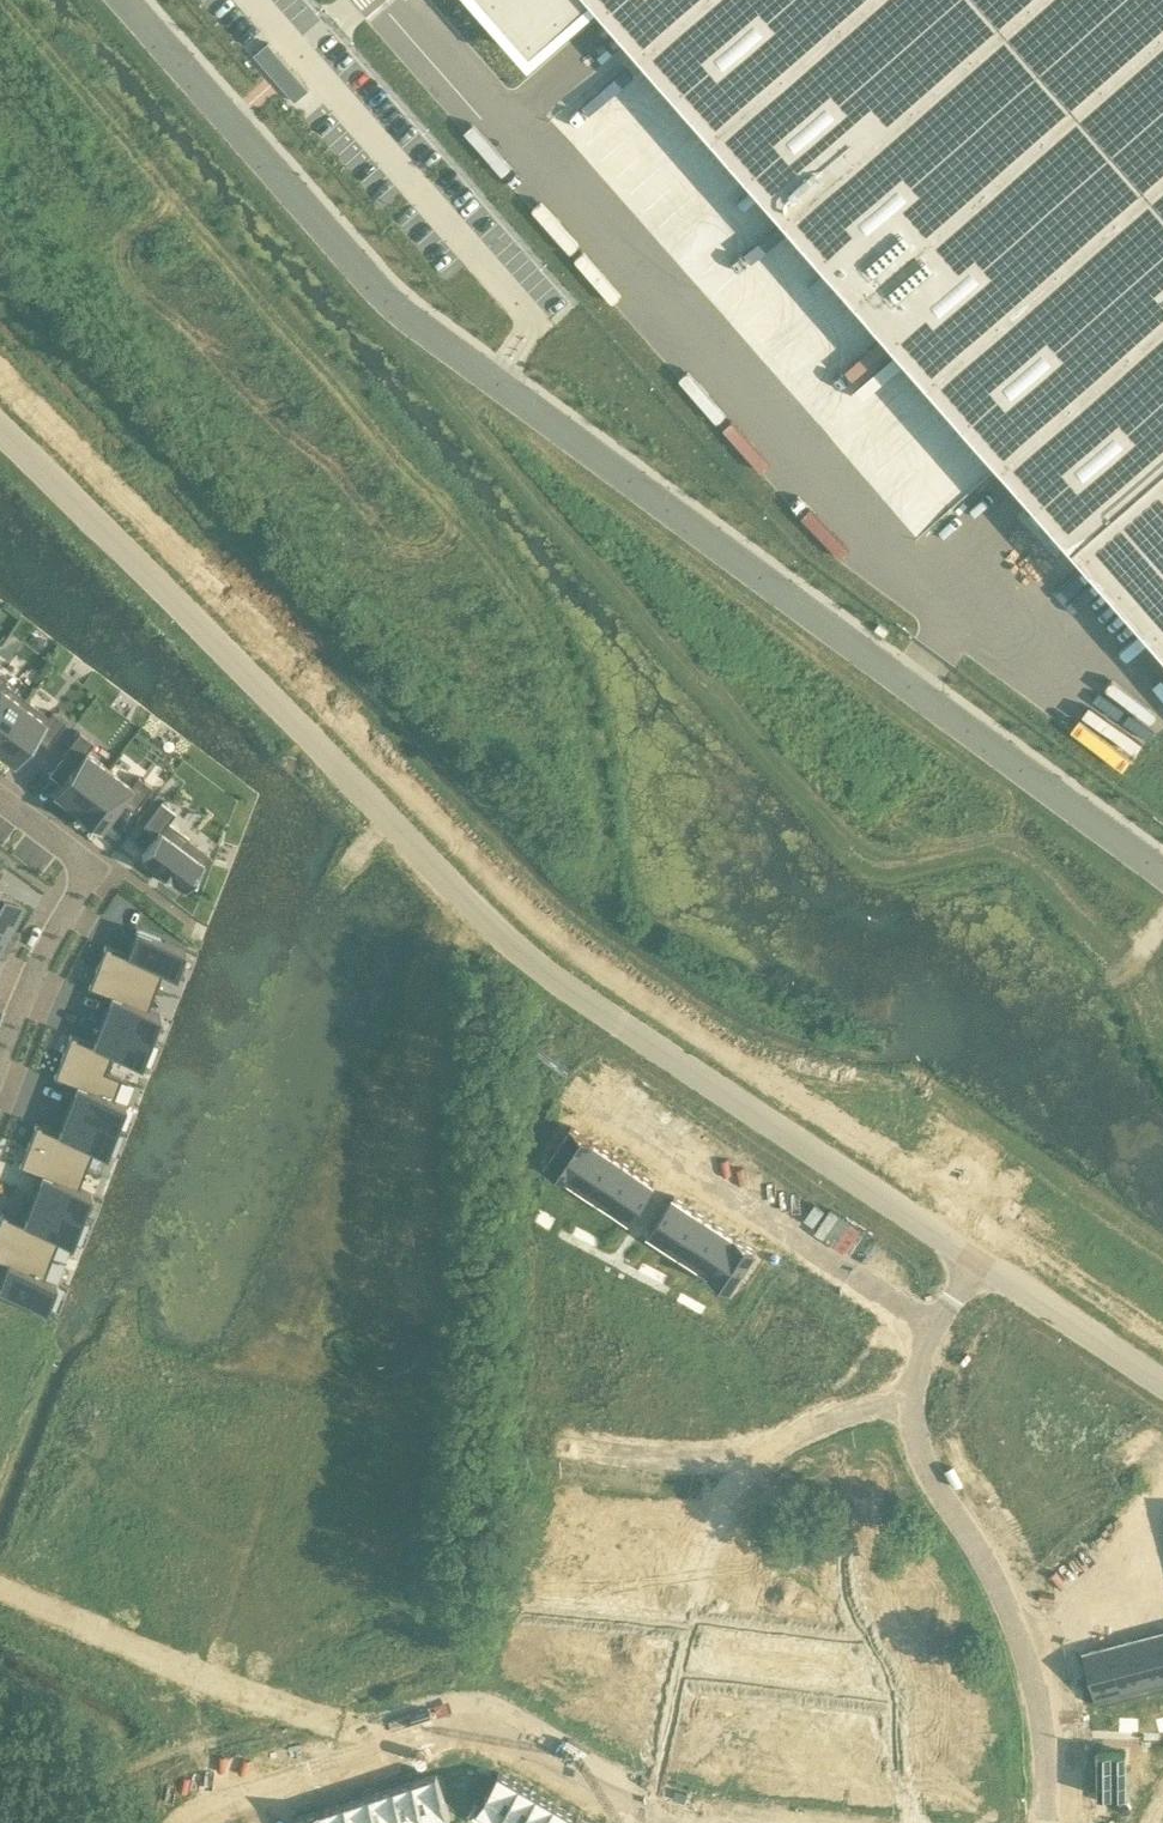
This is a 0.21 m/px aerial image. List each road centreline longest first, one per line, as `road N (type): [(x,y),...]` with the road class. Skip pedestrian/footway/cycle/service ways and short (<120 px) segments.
road 1 (unclassified): [(1162,873),(412,322),(123,0)]
road 2 (tertiary): [(0,427),(537,966),(992,1271)]
road 3 (track): [(600,895),(579,713),(538,617),(6,0)]
road 4 (residential): [(664,1822),(495,1725),(458,1722),(207,1805),(187,1822)]
road 5 (residential): [(574,1084),(945,1338)]
road 6 (residential): [(578,1459),(699,1464),(935,1410)]
road 7 (residential): [(0,1048),(85,868),(0,802)]
road 8 (residential): [(1054,1822),(1036,1630),(1019,1592)]
road 9 (tertiary): [(992,1271),(1162,1385)]
road 10 (residential): [(1019,1592),(944,1448),(935,1410)]
road 11 (residential): [(1019,1592),(1162,1506)]

